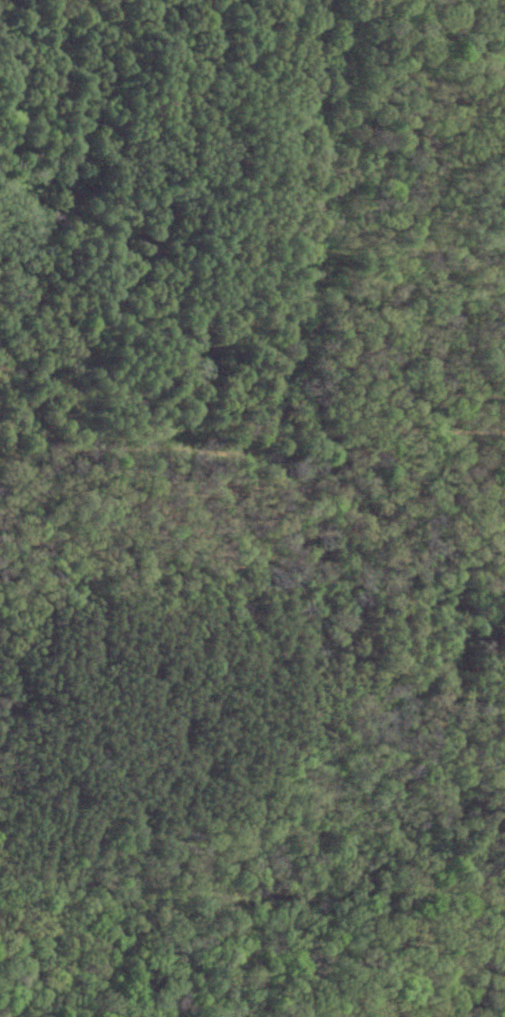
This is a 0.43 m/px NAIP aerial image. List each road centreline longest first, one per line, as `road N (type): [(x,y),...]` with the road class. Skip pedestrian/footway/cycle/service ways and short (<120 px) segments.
road 1 (track): [(0,419),(184,400),(504,394)]

